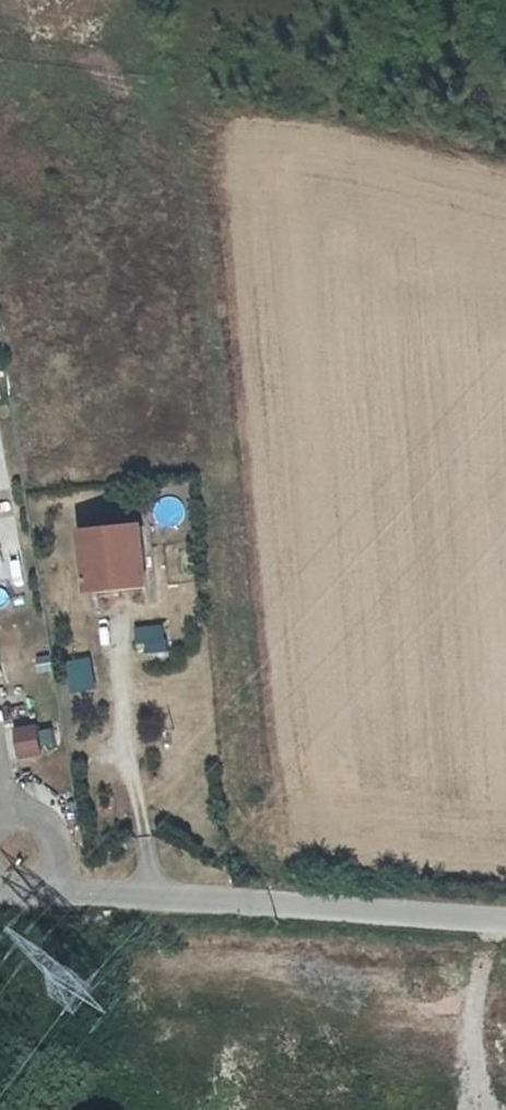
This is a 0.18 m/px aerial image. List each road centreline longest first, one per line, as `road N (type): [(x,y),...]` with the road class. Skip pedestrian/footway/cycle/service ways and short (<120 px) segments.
road 1 (unclassified): [(505,924),(0,890)]

